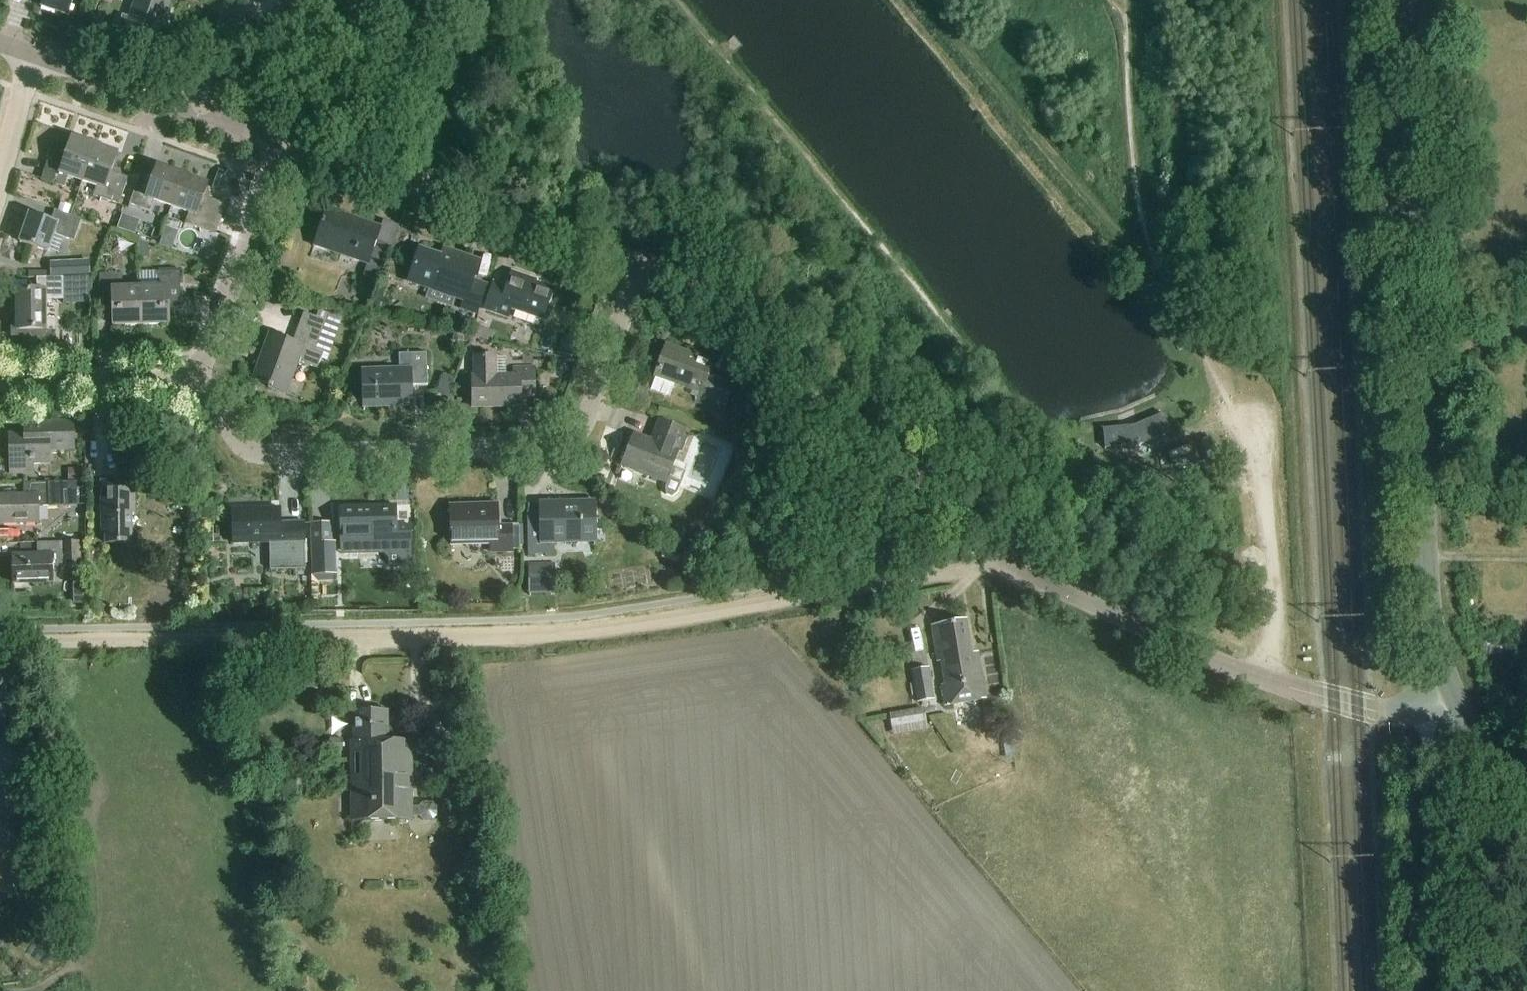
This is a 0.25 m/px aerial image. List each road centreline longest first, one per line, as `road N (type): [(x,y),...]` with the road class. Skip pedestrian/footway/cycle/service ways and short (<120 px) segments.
road 1 (track): [(0,644),(541,635),(1008,566)]
road 2 (tertiary): [(1453,696),(1430,624),(1401,0)]
road 3 (residential): [(197,379),(241,445),(263,454),(557,446),(584,426),(641,266)]
road 4 (unclassified): [(1008,566),(947,499),(755,330),(684,281),(641,266)]
road 5 (unclassified): [(1008,566),(1274,685),(1397,714),(1453,696)]
road 6 (unclassified): [(641,266),(285,143)]
road 7 (track): [(1274,685),(1270,494),(1256,429),(1211,376)]
road 8 (residential): [(197,379),(285,143)]
road 9 (track): [(1434,990),(1429,750)]
road 10 (residential): [(0,380),(197,379)]
road 11 (unclassified): [(200,113),(33,55)]
road 12 (track): [(1526,319),(1494,340),(1390,371)]
road 13 (residential): [(0,177),(33,55)]

